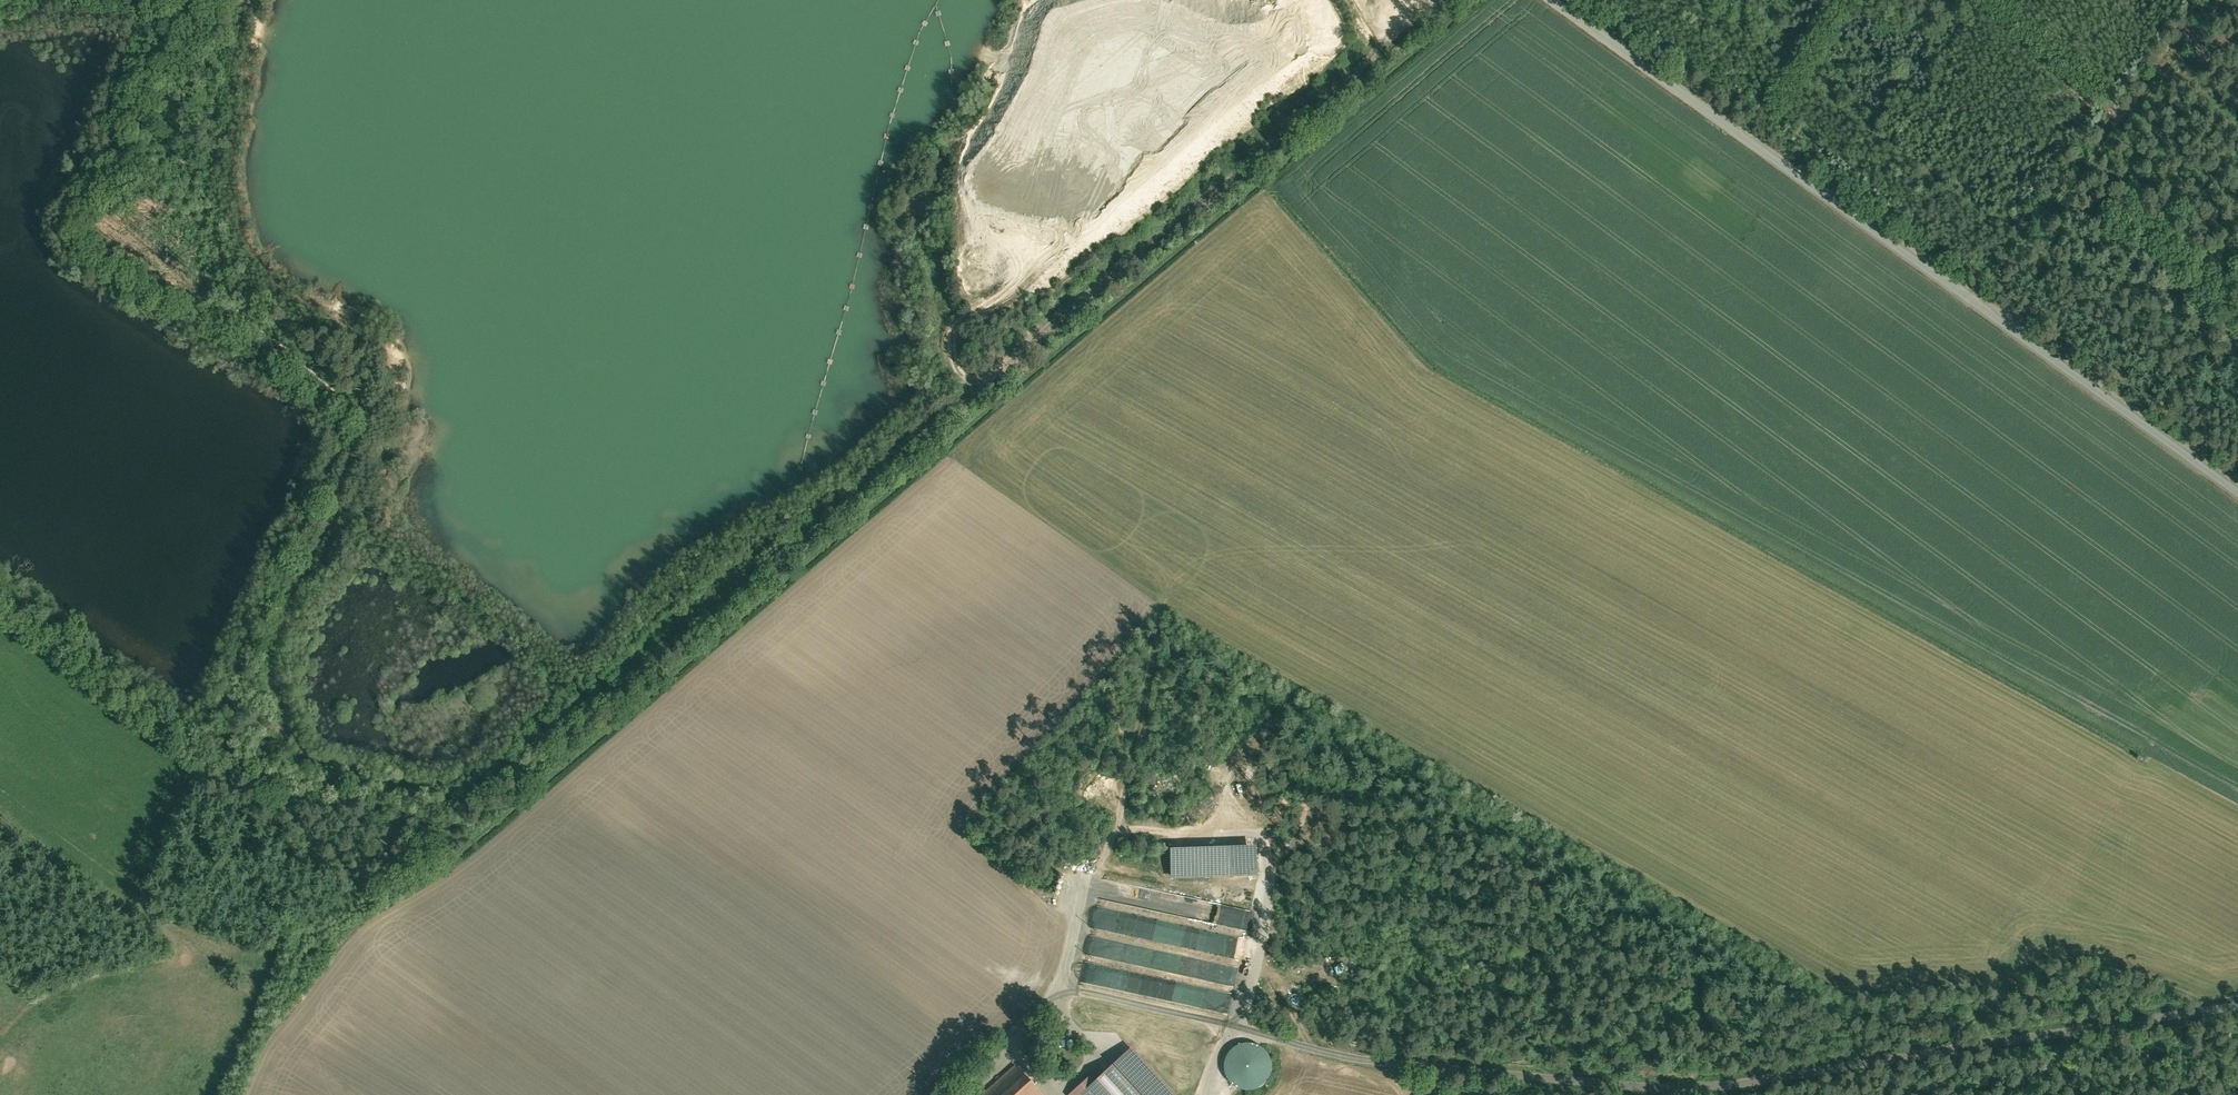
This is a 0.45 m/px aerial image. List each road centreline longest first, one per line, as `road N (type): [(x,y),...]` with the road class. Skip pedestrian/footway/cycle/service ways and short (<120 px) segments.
road 1 (unclassified): [(2237,490),(1548,0)]

